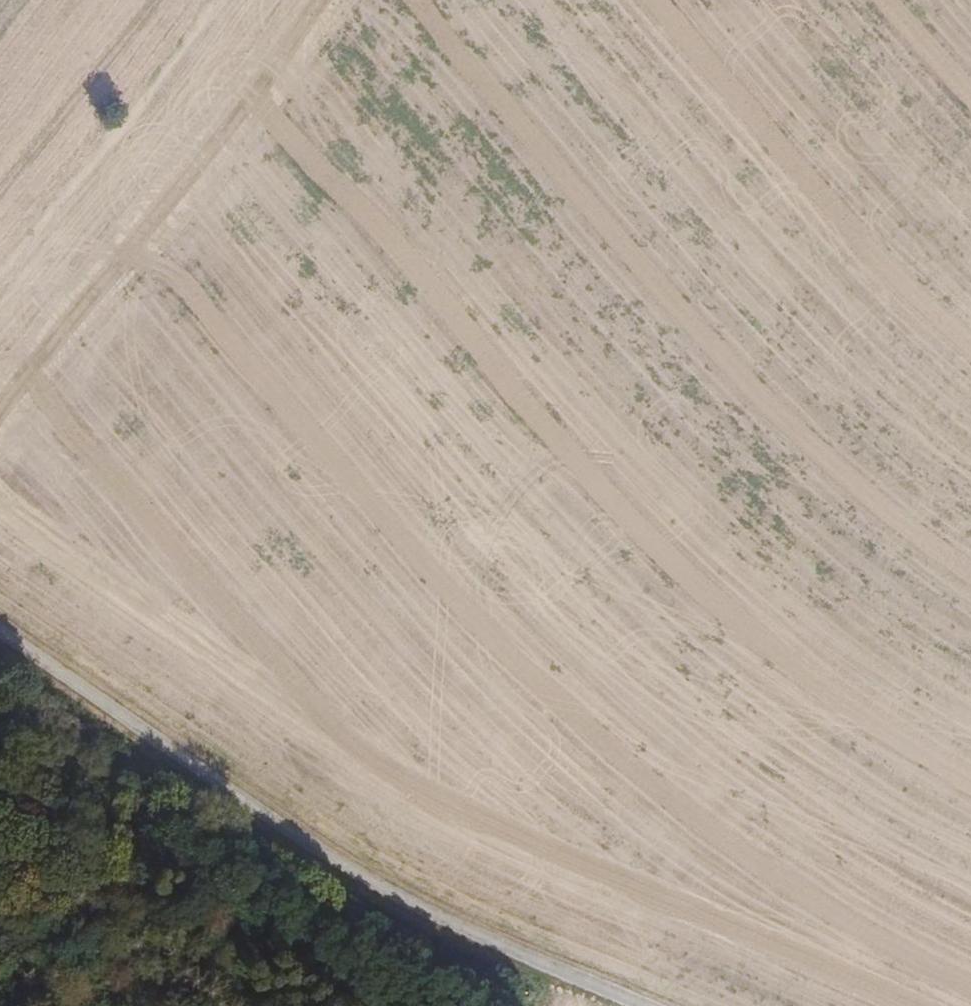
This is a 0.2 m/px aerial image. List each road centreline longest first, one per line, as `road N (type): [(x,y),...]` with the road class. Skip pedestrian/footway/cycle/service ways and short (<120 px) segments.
road 1 (unclassified): [(0,637),(246,810),(403,905),(635,1005)]
road 2 (track): [(148,0),(0,186)]

